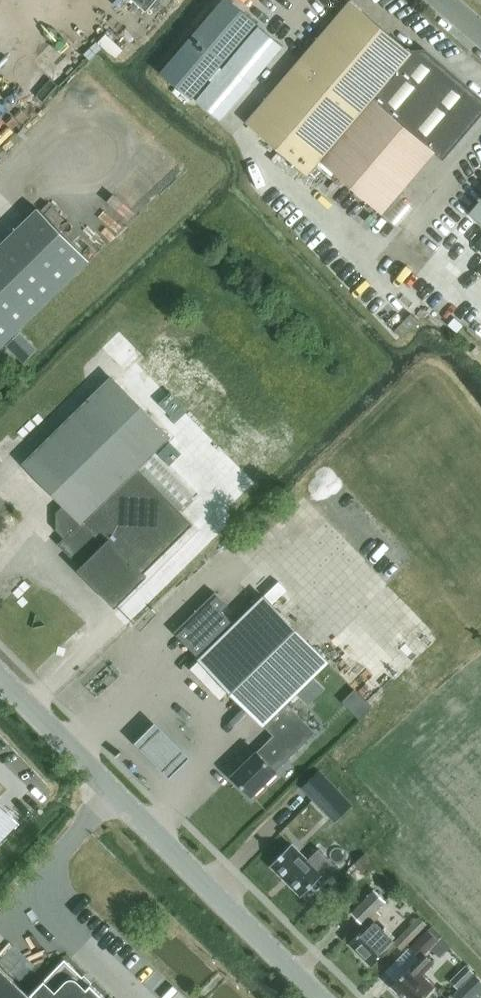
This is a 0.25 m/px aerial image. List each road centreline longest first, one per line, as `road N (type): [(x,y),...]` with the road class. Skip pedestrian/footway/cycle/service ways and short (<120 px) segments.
road 1 (tertiary): [(321,997),(0,676)]

